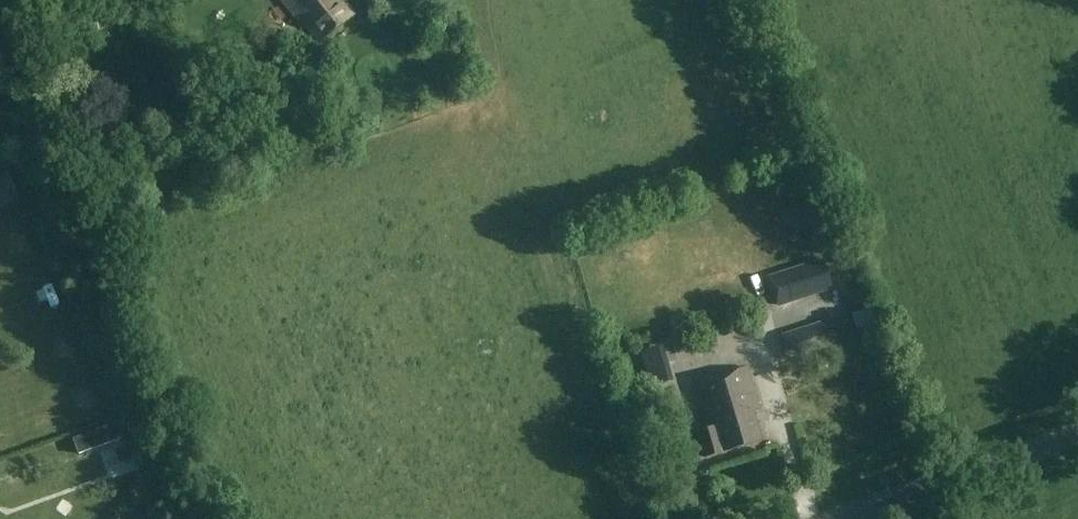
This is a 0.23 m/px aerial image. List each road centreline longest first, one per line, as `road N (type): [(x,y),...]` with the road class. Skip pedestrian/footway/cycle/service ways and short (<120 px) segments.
road 1 (tertiary): [(876,518),(1077,447)]

